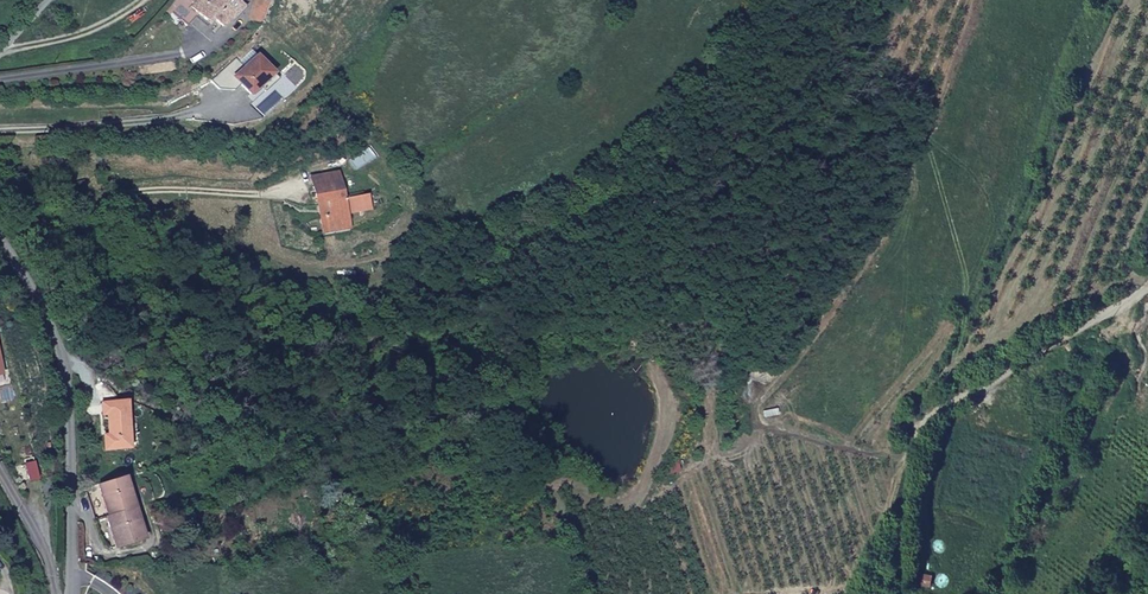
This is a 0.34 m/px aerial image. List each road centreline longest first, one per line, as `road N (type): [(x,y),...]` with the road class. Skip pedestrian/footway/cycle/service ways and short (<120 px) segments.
road 1 (track): [(880,593),(901,556),(925,428),(1147,285)]
road 2 (unclassified): [(74,593),(79,540),(70,366),(37,296),(0,248)]
road 3 (track): [(292,196),(151,193),(0,209)]
road 4 (track): [(0,134),(233,106)]
road 5 (track): [(0,82),(210,51)]
road 6 (track): [(3,57),(114,30),(157,0)]
road 7 (residential): [(58,593),(0,466)]

